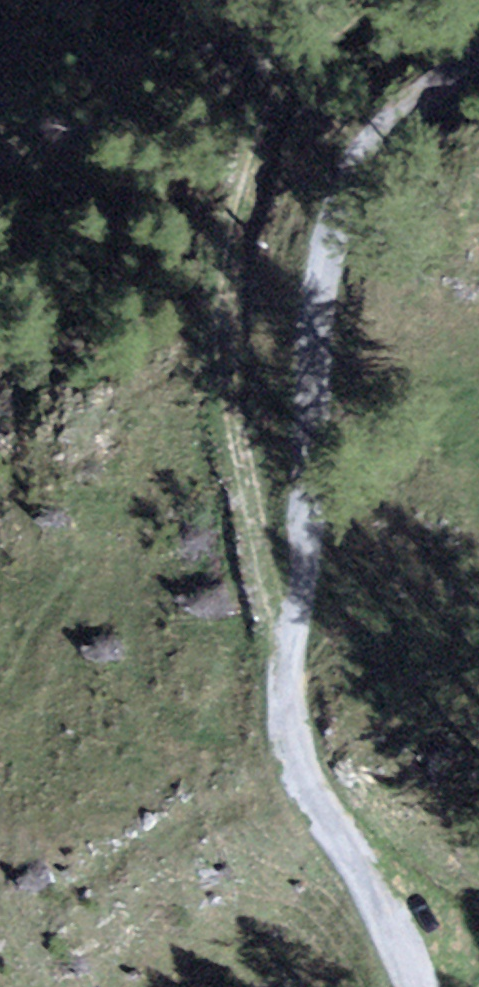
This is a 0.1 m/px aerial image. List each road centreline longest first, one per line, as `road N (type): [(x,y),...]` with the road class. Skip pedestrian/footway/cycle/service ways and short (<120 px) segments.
road 1 (track): [(292,653),(266,508),(253,283),(278,170),(308,107),(397,0)]
road 2 (track): [(478,39),(376,128),(332,202),(292,653)]
road 3 (track): [(292,653),(285,717),(301,778),(424,986)]

